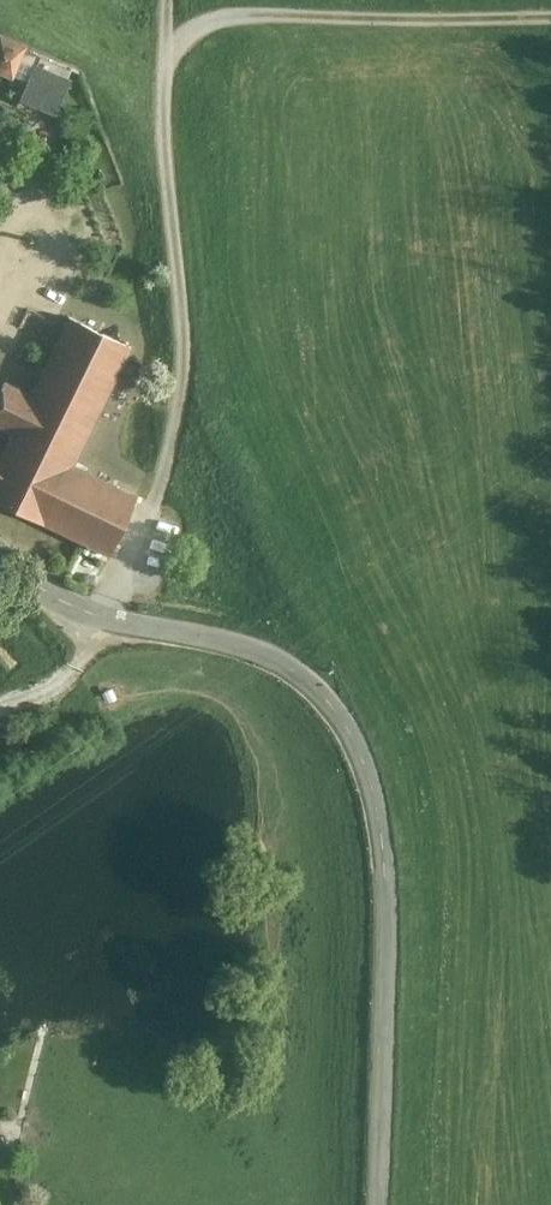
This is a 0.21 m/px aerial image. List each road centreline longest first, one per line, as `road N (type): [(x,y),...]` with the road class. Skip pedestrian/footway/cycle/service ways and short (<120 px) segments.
road 1 (unclassified): [(0,557),(51,597),(94,615),(216,639),(284,664),(329,701),(358,746),(379,804),(387,870),(380,1204)]
road 2 (track): [(550,18),(257,20),(208,31),(185,47),(166,114),(187,370)]

